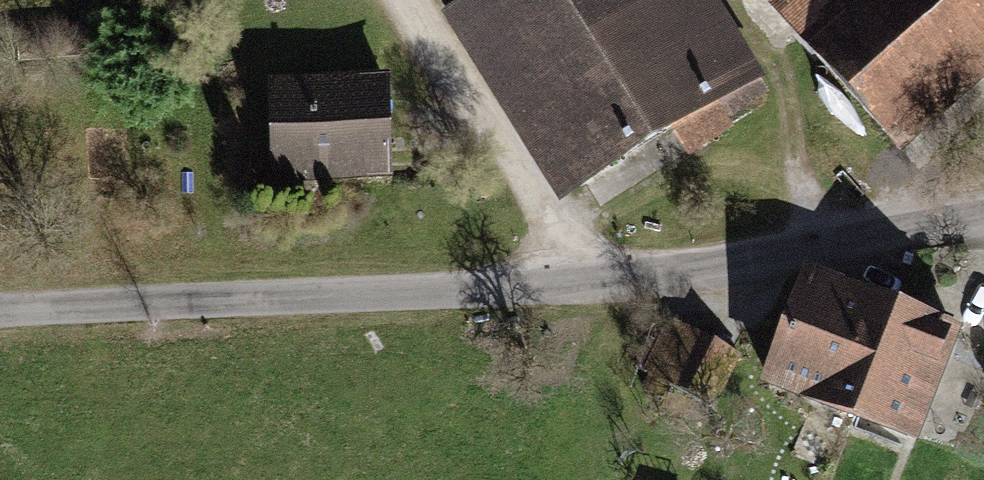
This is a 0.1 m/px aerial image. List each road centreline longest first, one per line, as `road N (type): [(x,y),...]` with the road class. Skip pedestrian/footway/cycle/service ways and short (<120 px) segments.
road 1 (unclassified): [(983,220),(699,271),(565,286),(0,311)]
road 2 (track): [(397,0),(541,207),(565,286)]

